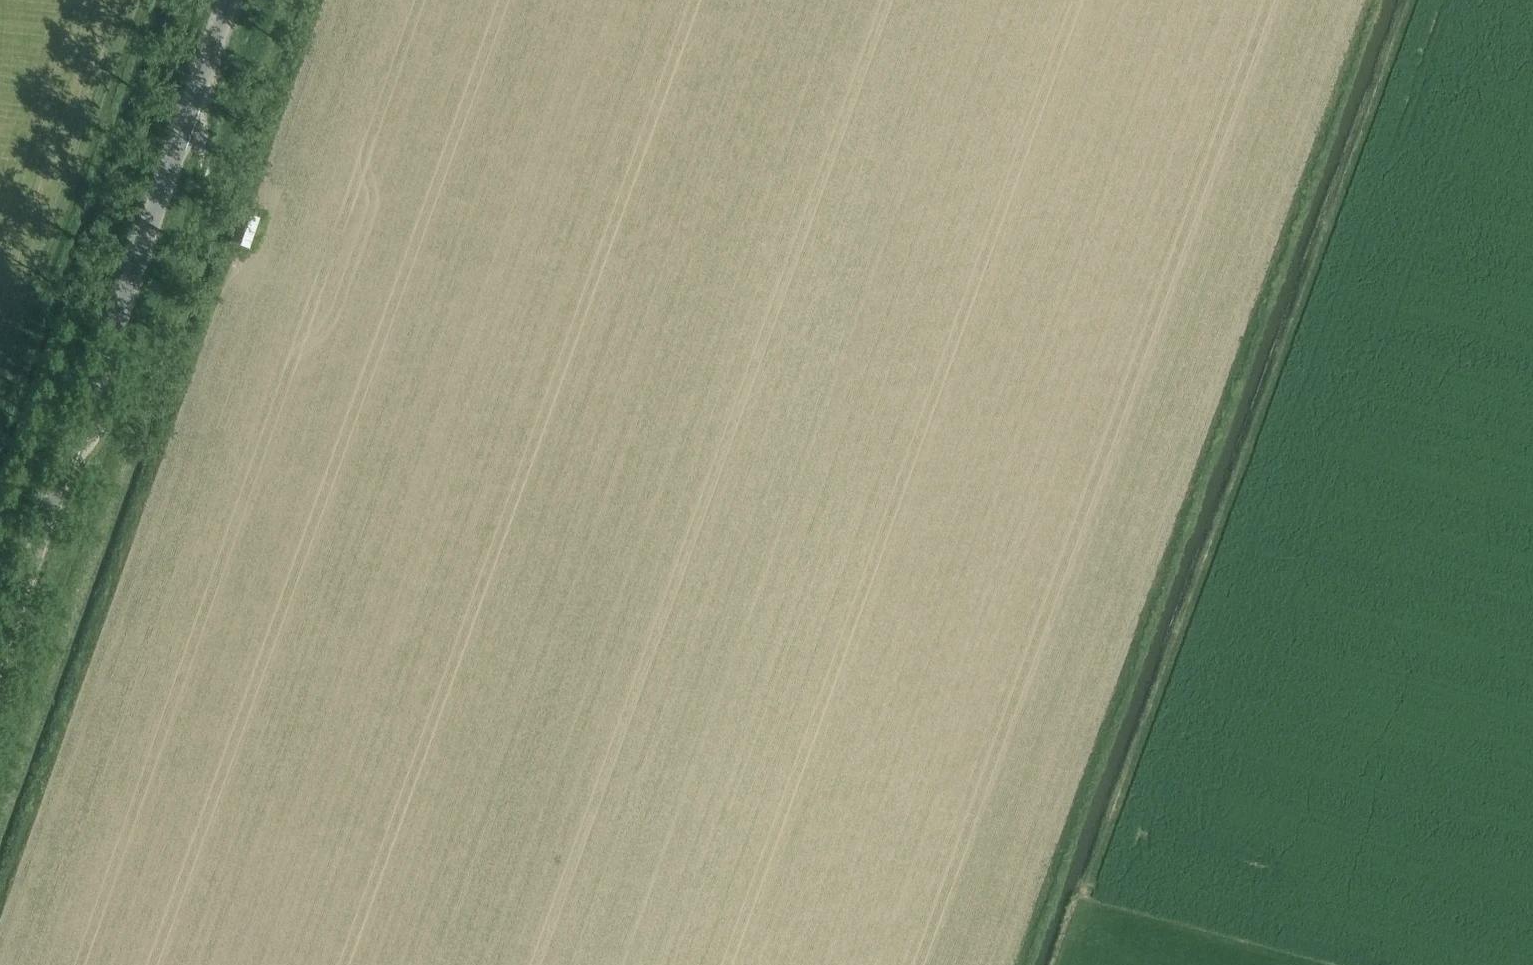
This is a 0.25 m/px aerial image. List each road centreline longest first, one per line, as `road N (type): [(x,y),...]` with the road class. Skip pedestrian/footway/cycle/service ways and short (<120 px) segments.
road 1 (track): [(1019,964),(1370,0)]
road 2 (unclassified): [(0,653),(230,0)]
road 3 (track): [(67,463),(121,394),(187,252),(197,175),(193,106)]

